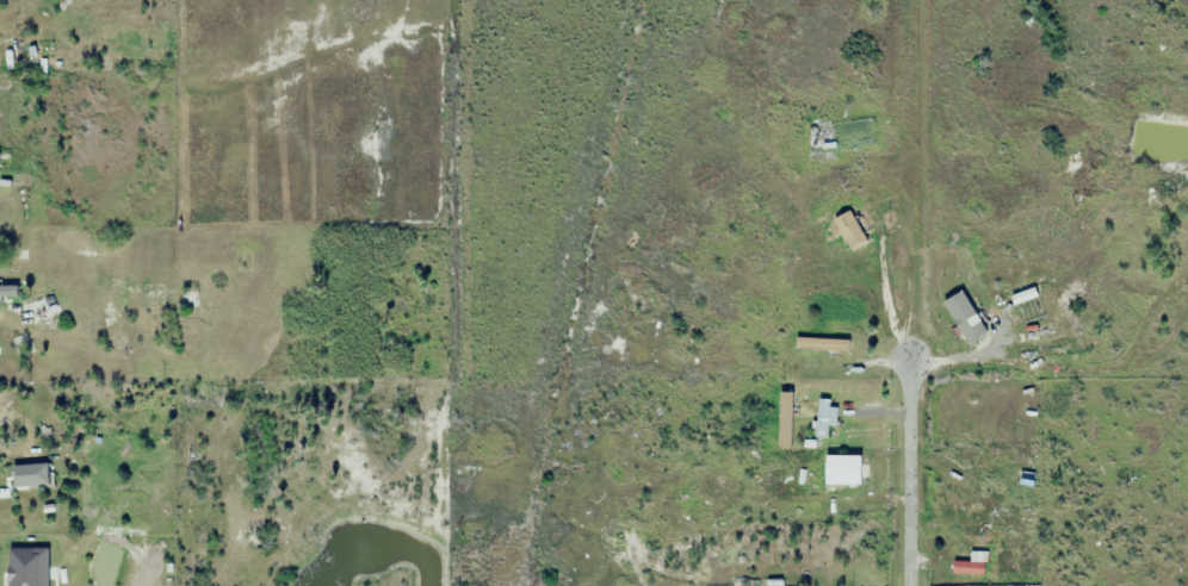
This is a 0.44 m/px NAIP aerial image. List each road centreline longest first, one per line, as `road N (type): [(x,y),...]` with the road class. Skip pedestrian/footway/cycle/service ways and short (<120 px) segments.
road 1 (residential): [(904,585),(904,364)]

